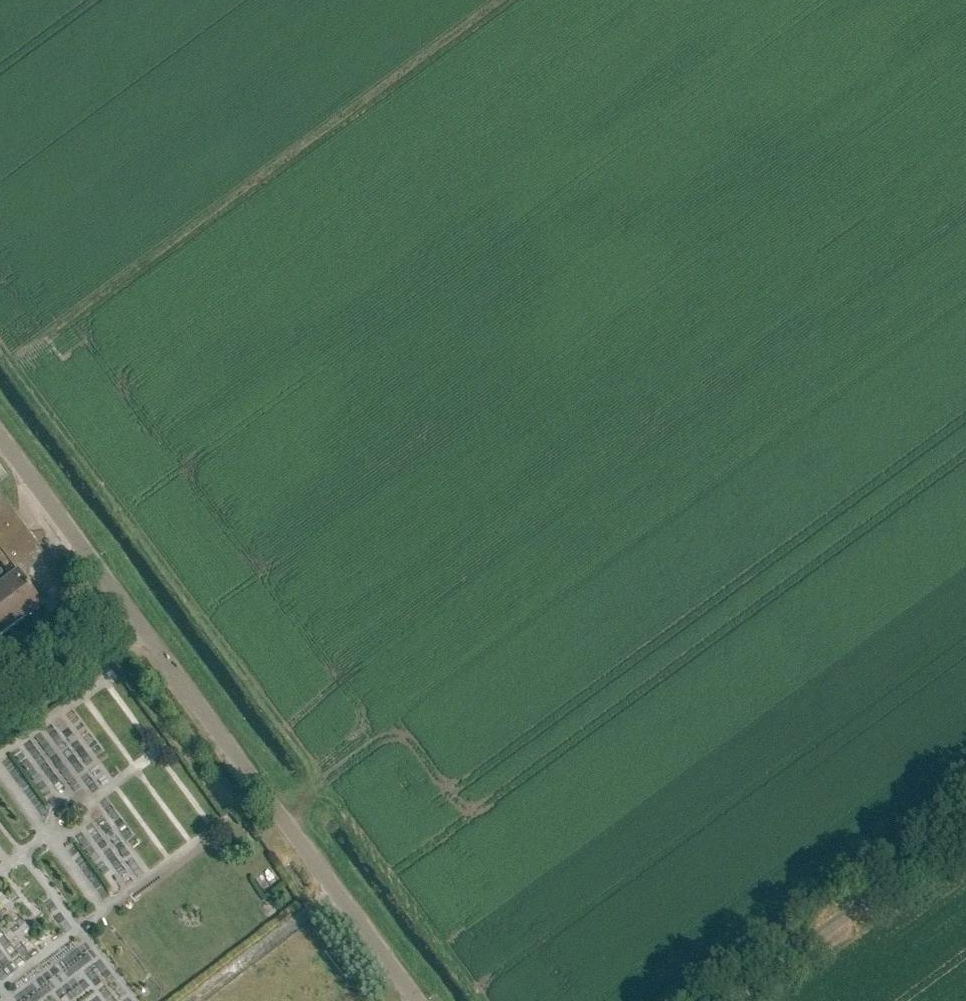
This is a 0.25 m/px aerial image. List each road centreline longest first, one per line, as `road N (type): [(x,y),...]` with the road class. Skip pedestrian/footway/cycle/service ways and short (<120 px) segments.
road 1 (unclassified): [(418,1000),(0,437)]
road 2 (unclassified): [(726,1000),(965,824)]

